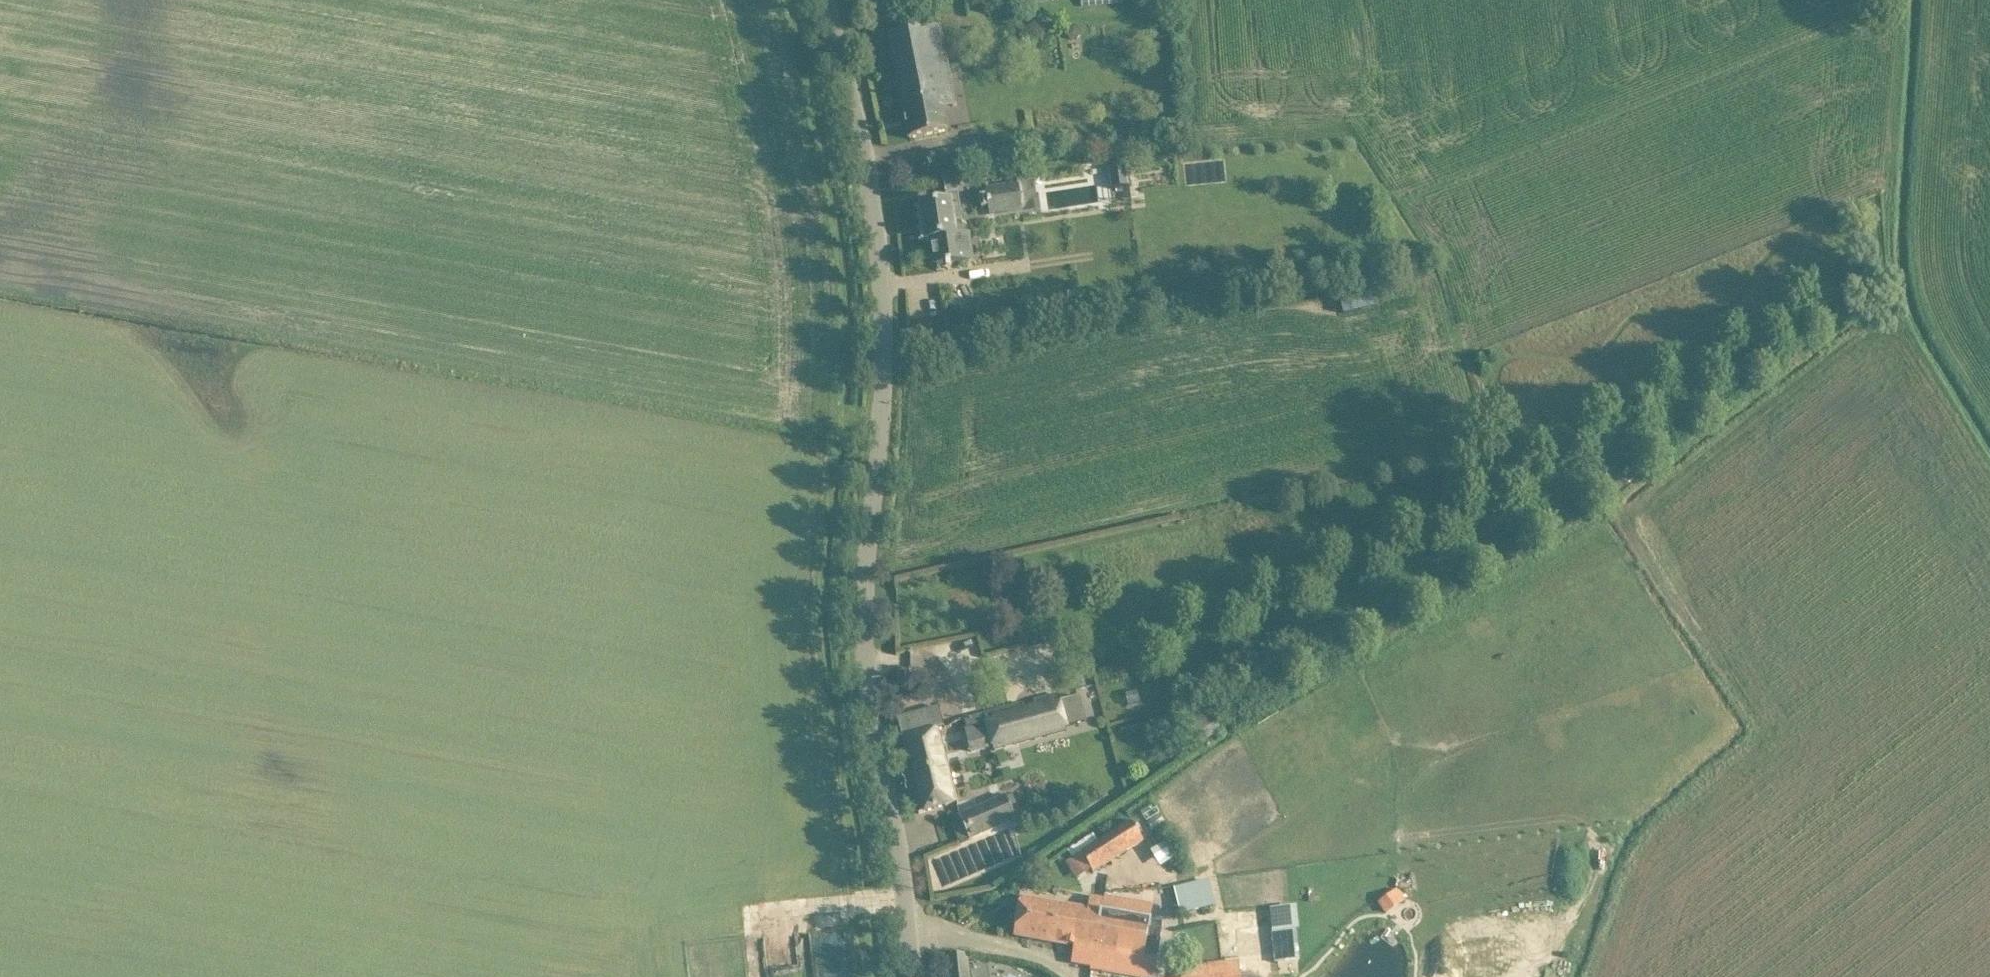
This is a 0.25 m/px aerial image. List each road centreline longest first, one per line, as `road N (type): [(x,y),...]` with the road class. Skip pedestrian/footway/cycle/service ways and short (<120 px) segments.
road 1 (unclassified): [(913,976),(869,650),(883,409),(881,289),(871,190),(826,0)]

